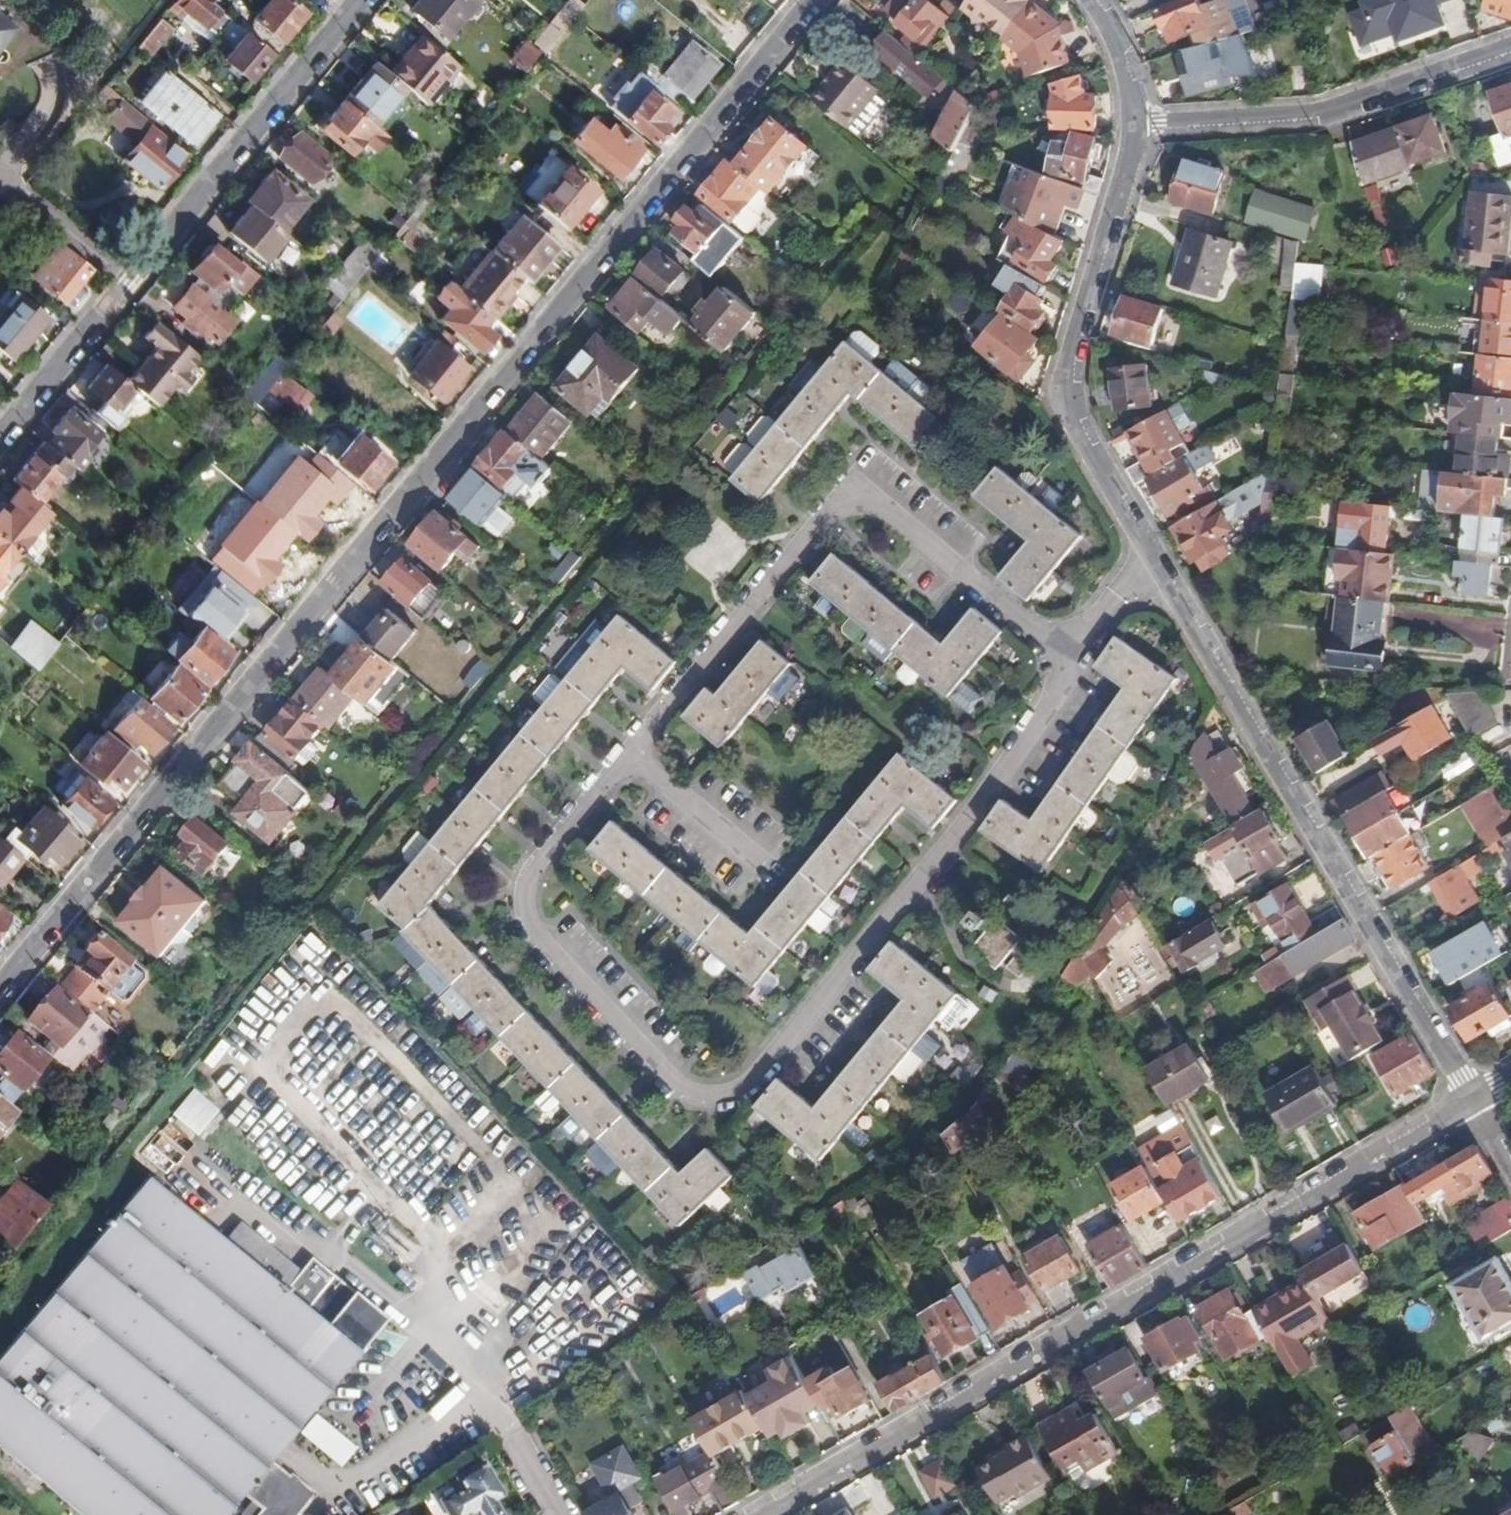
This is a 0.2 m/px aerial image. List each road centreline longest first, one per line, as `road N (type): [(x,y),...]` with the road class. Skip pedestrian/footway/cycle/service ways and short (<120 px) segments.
road 1 (residential): [(0,985),(815,0)]
road 2 (residential): [(1474,1097),(765,1514)]
road 3 (unclassified): [(1474,1097),(1158,566)]
road 4 (residential): [(363,0),(0,441)]
road 5 (residential): [(1158,566),(1068,404),(1137,127)]
road 6 (unclassified): [(1510,50),(1315,115),(1137,127)]
road 7 (residential): [(1137,127),(1139,100),(1124,43),(1091,0)]

